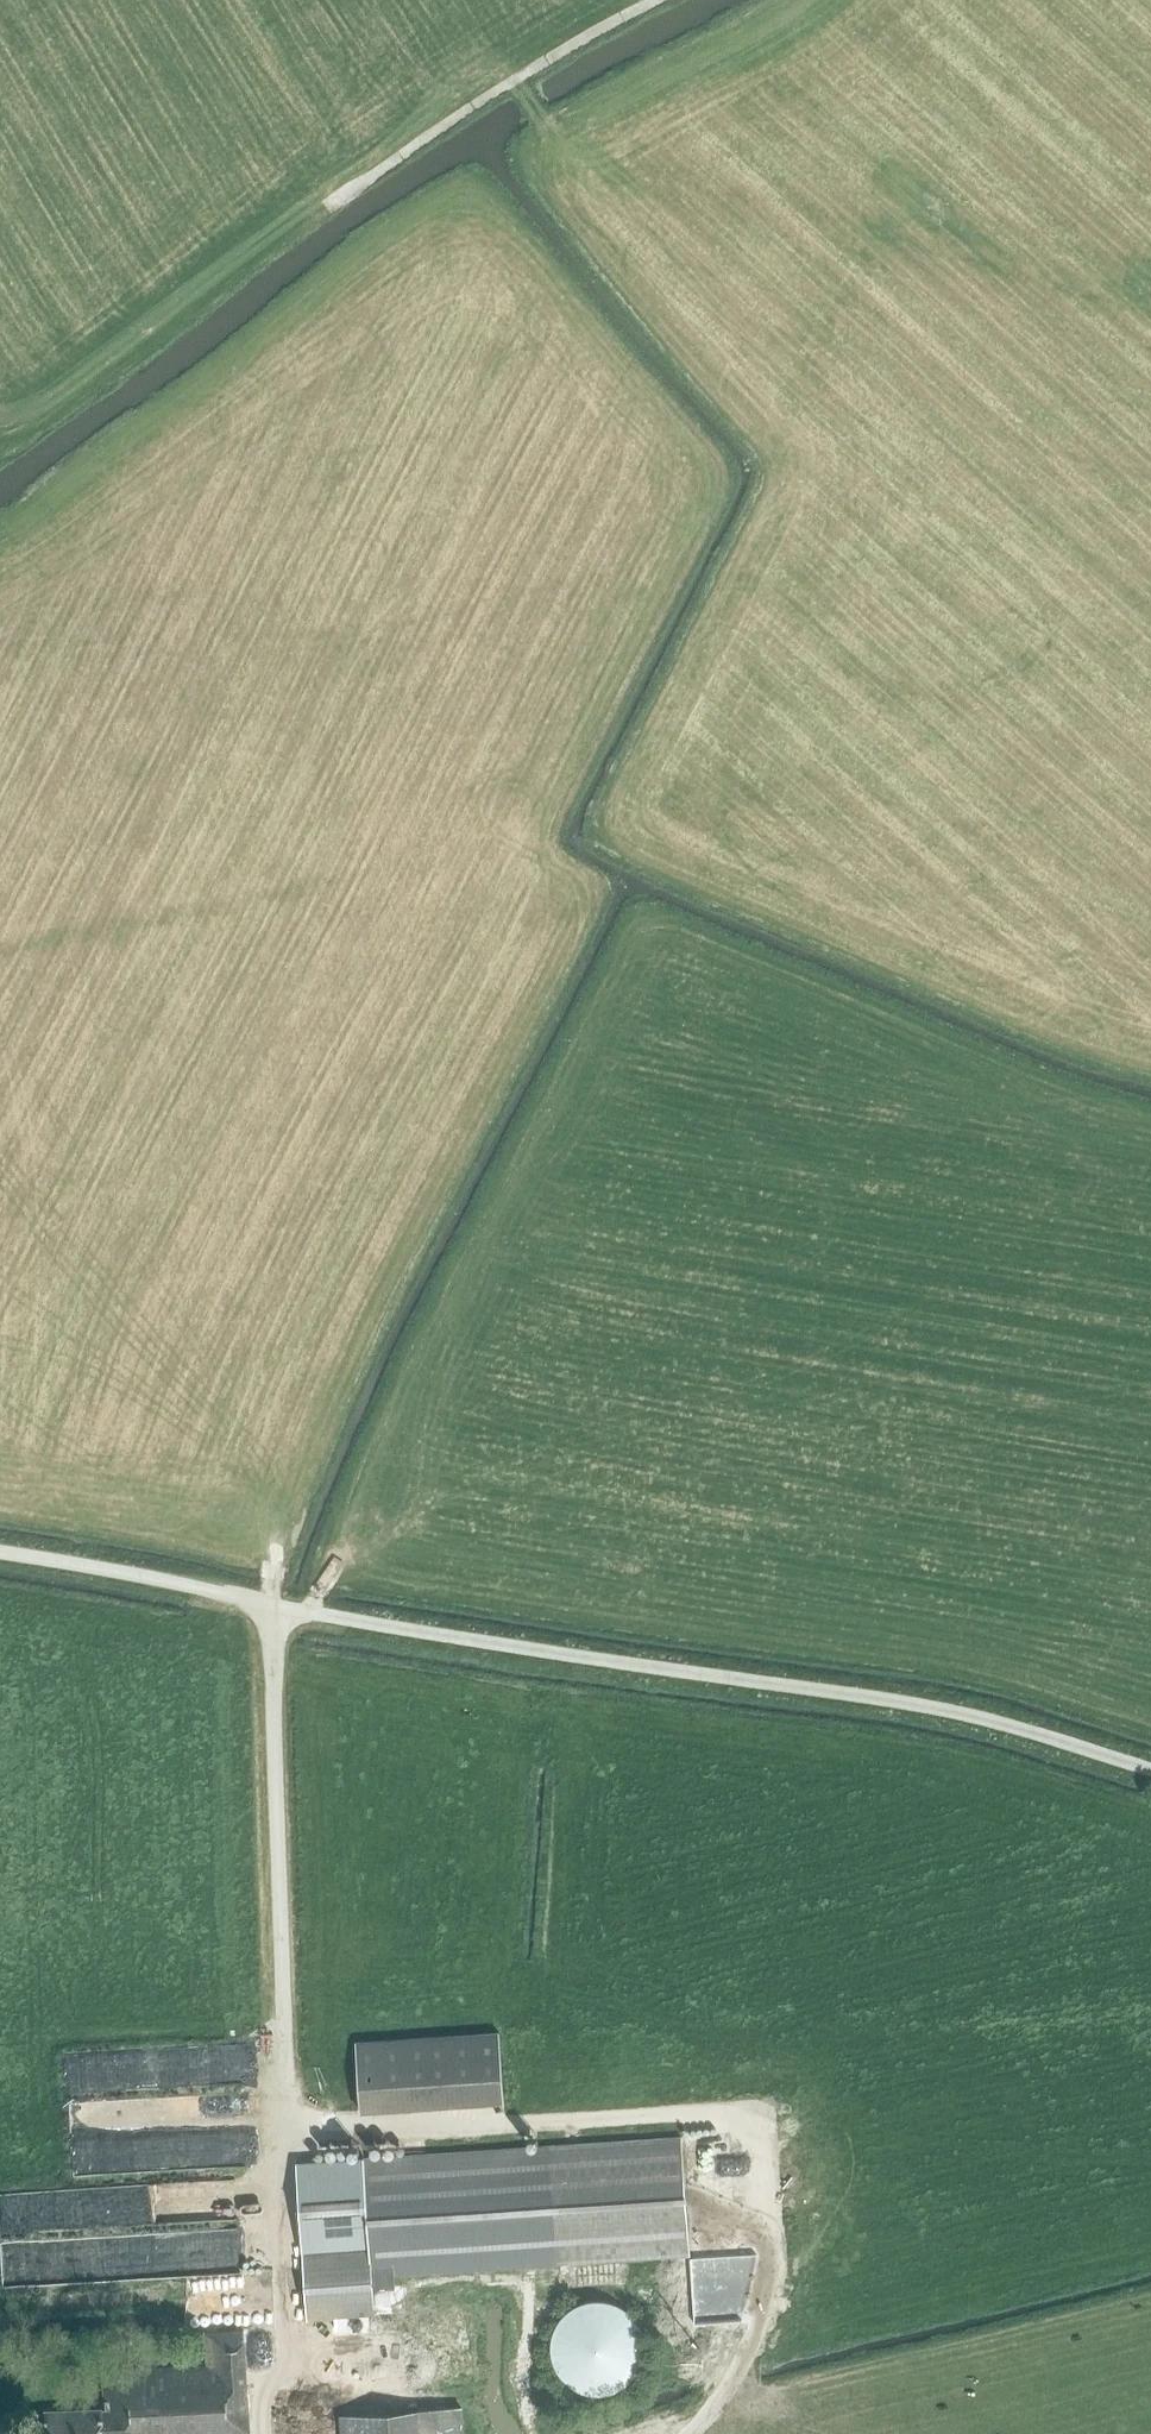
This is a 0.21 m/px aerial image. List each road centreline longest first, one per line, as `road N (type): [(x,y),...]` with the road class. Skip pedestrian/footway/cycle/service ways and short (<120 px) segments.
road 1 (unclassified): [(1150,1769),(974,1714),(271,1604),(0,1552)]

